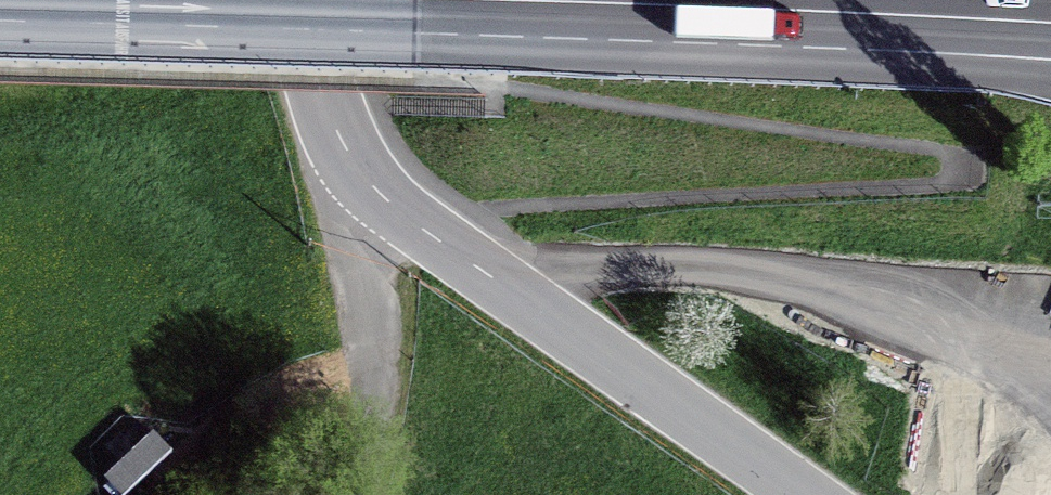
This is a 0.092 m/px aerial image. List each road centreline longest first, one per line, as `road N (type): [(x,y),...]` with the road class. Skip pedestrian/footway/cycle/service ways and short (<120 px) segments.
road 1 (tertiary): [(302,0),(339,134),(378,192),(806,494)]
road 2 (primary): [(787,11),(499,0)]
road 3 (primary): [(787,11),(1050,65)]
road 4 (trunk): [(1050,24),(787,11)]

